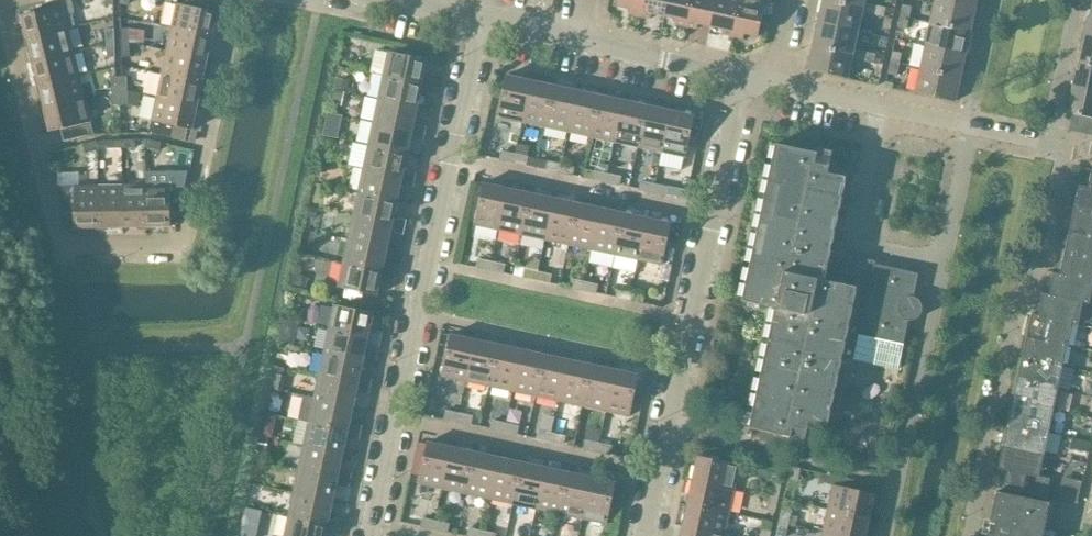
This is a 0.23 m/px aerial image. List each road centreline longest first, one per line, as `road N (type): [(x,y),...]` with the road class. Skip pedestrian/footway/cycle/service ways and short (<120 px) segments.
road 1 (residential): [(236,0),(185,250),(64,250),(0,2)]
road 2 (residential): [(372,535),(479,20)]
road 3 (residential): [(642,535),(741,77)]
road 4 (residential): [(771,83),(966,125)]
road 5 (residential): [(581,42),(741,77)]
road 6 (residential): [(1088,150),(966,125)]

